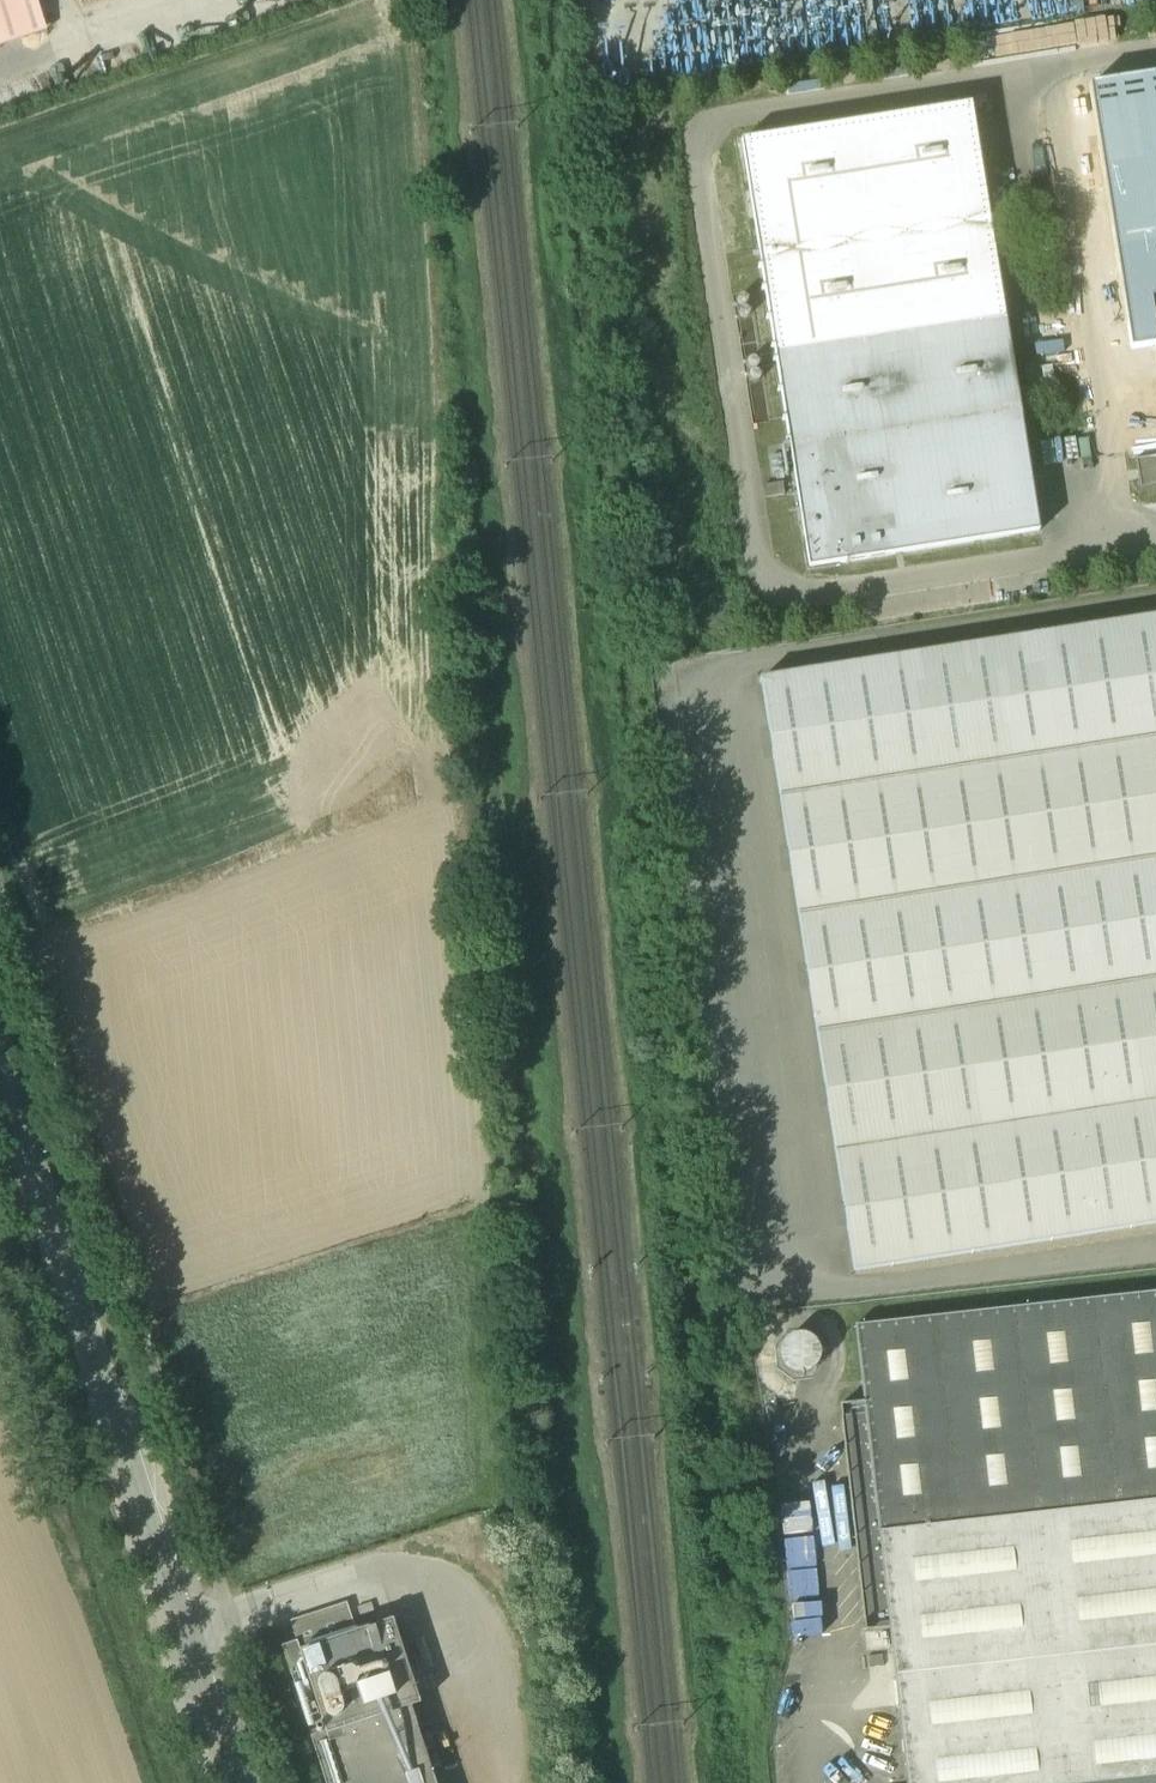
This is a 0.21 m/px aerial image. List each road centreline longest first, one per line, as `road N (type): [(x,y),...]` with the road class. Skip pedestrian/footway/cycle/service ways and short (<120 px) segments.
road 1 (unclassified): [(236,1782),(0,1077)]

